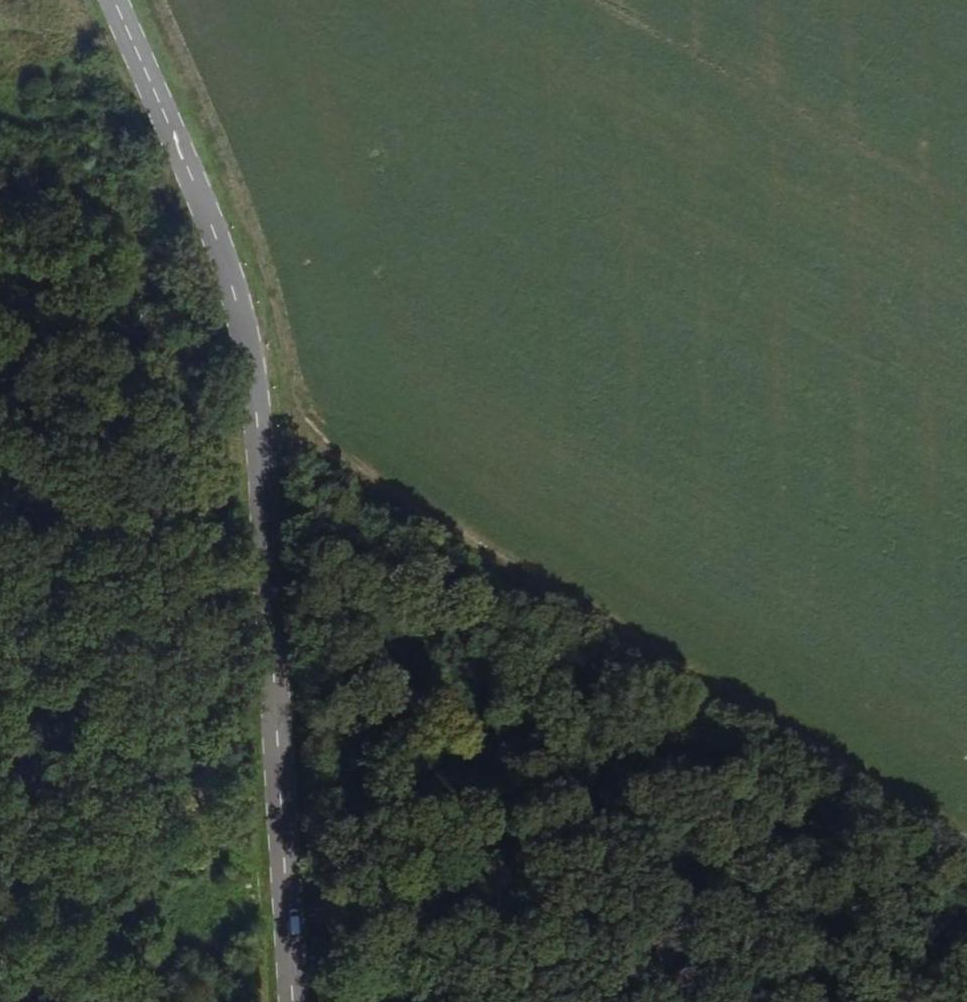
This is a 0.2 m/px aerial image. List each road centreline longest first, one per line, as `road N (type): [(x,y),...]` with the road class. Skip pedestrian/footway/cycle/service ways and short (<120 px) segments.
road 1 (tertiary): [(114,0),(213,231),(250,369),(294,1001)]

